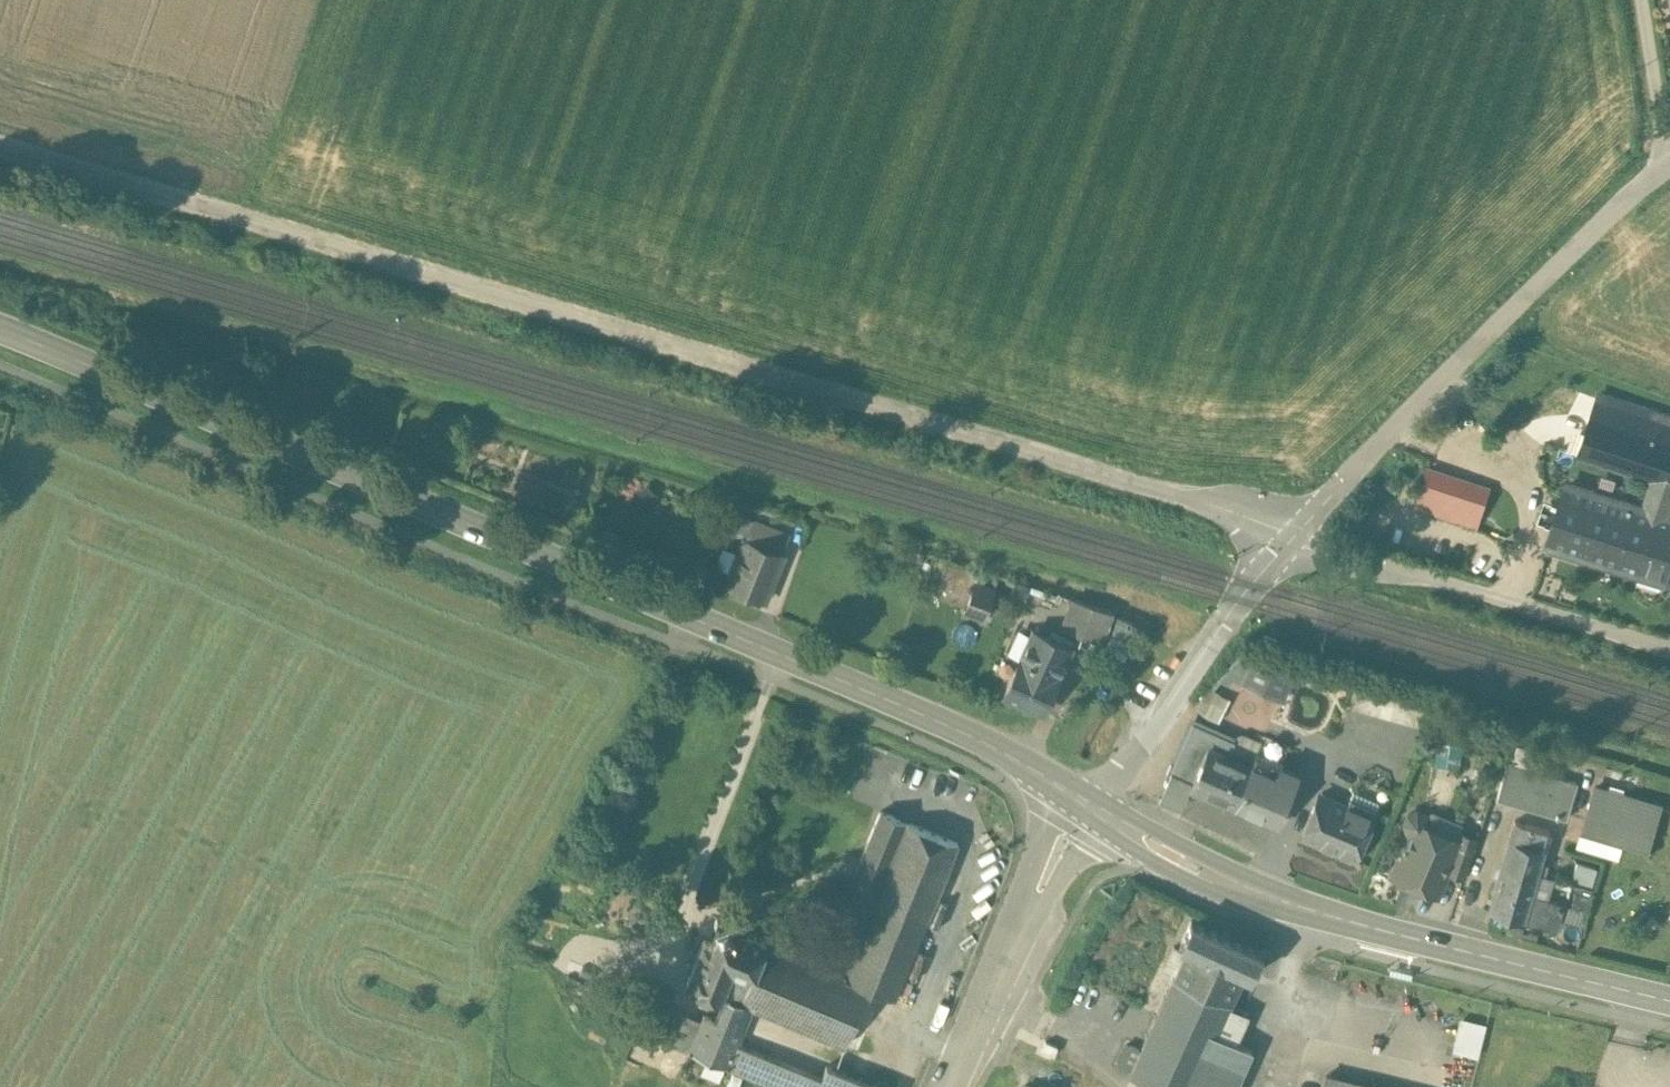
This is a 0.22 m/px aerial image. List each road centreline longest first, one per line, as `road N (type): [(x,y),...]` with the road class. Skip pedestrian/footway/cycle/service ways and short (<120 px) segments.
road 1 (unclassified): [(1296,530),(1199,492),(0,143)]
road 2 (secondary): [(1093,804),(992,743),(886,696),(0,327)]
road 3 (secondary): [(1669,1000),(1278,902),(1093,804)]
road 4 (residential): [(1669,154),(1296,530)]
road 5 (unclassified): [(1669,641),(1296,530)]
road 6 (residential): [(1296,530),(1237,599),(1169,707),(1093,804)]
road 7 (unclassified): [(1093,804),(951,1086)]
road 8 (unclassified): [(1669,142),(1648,0)]

